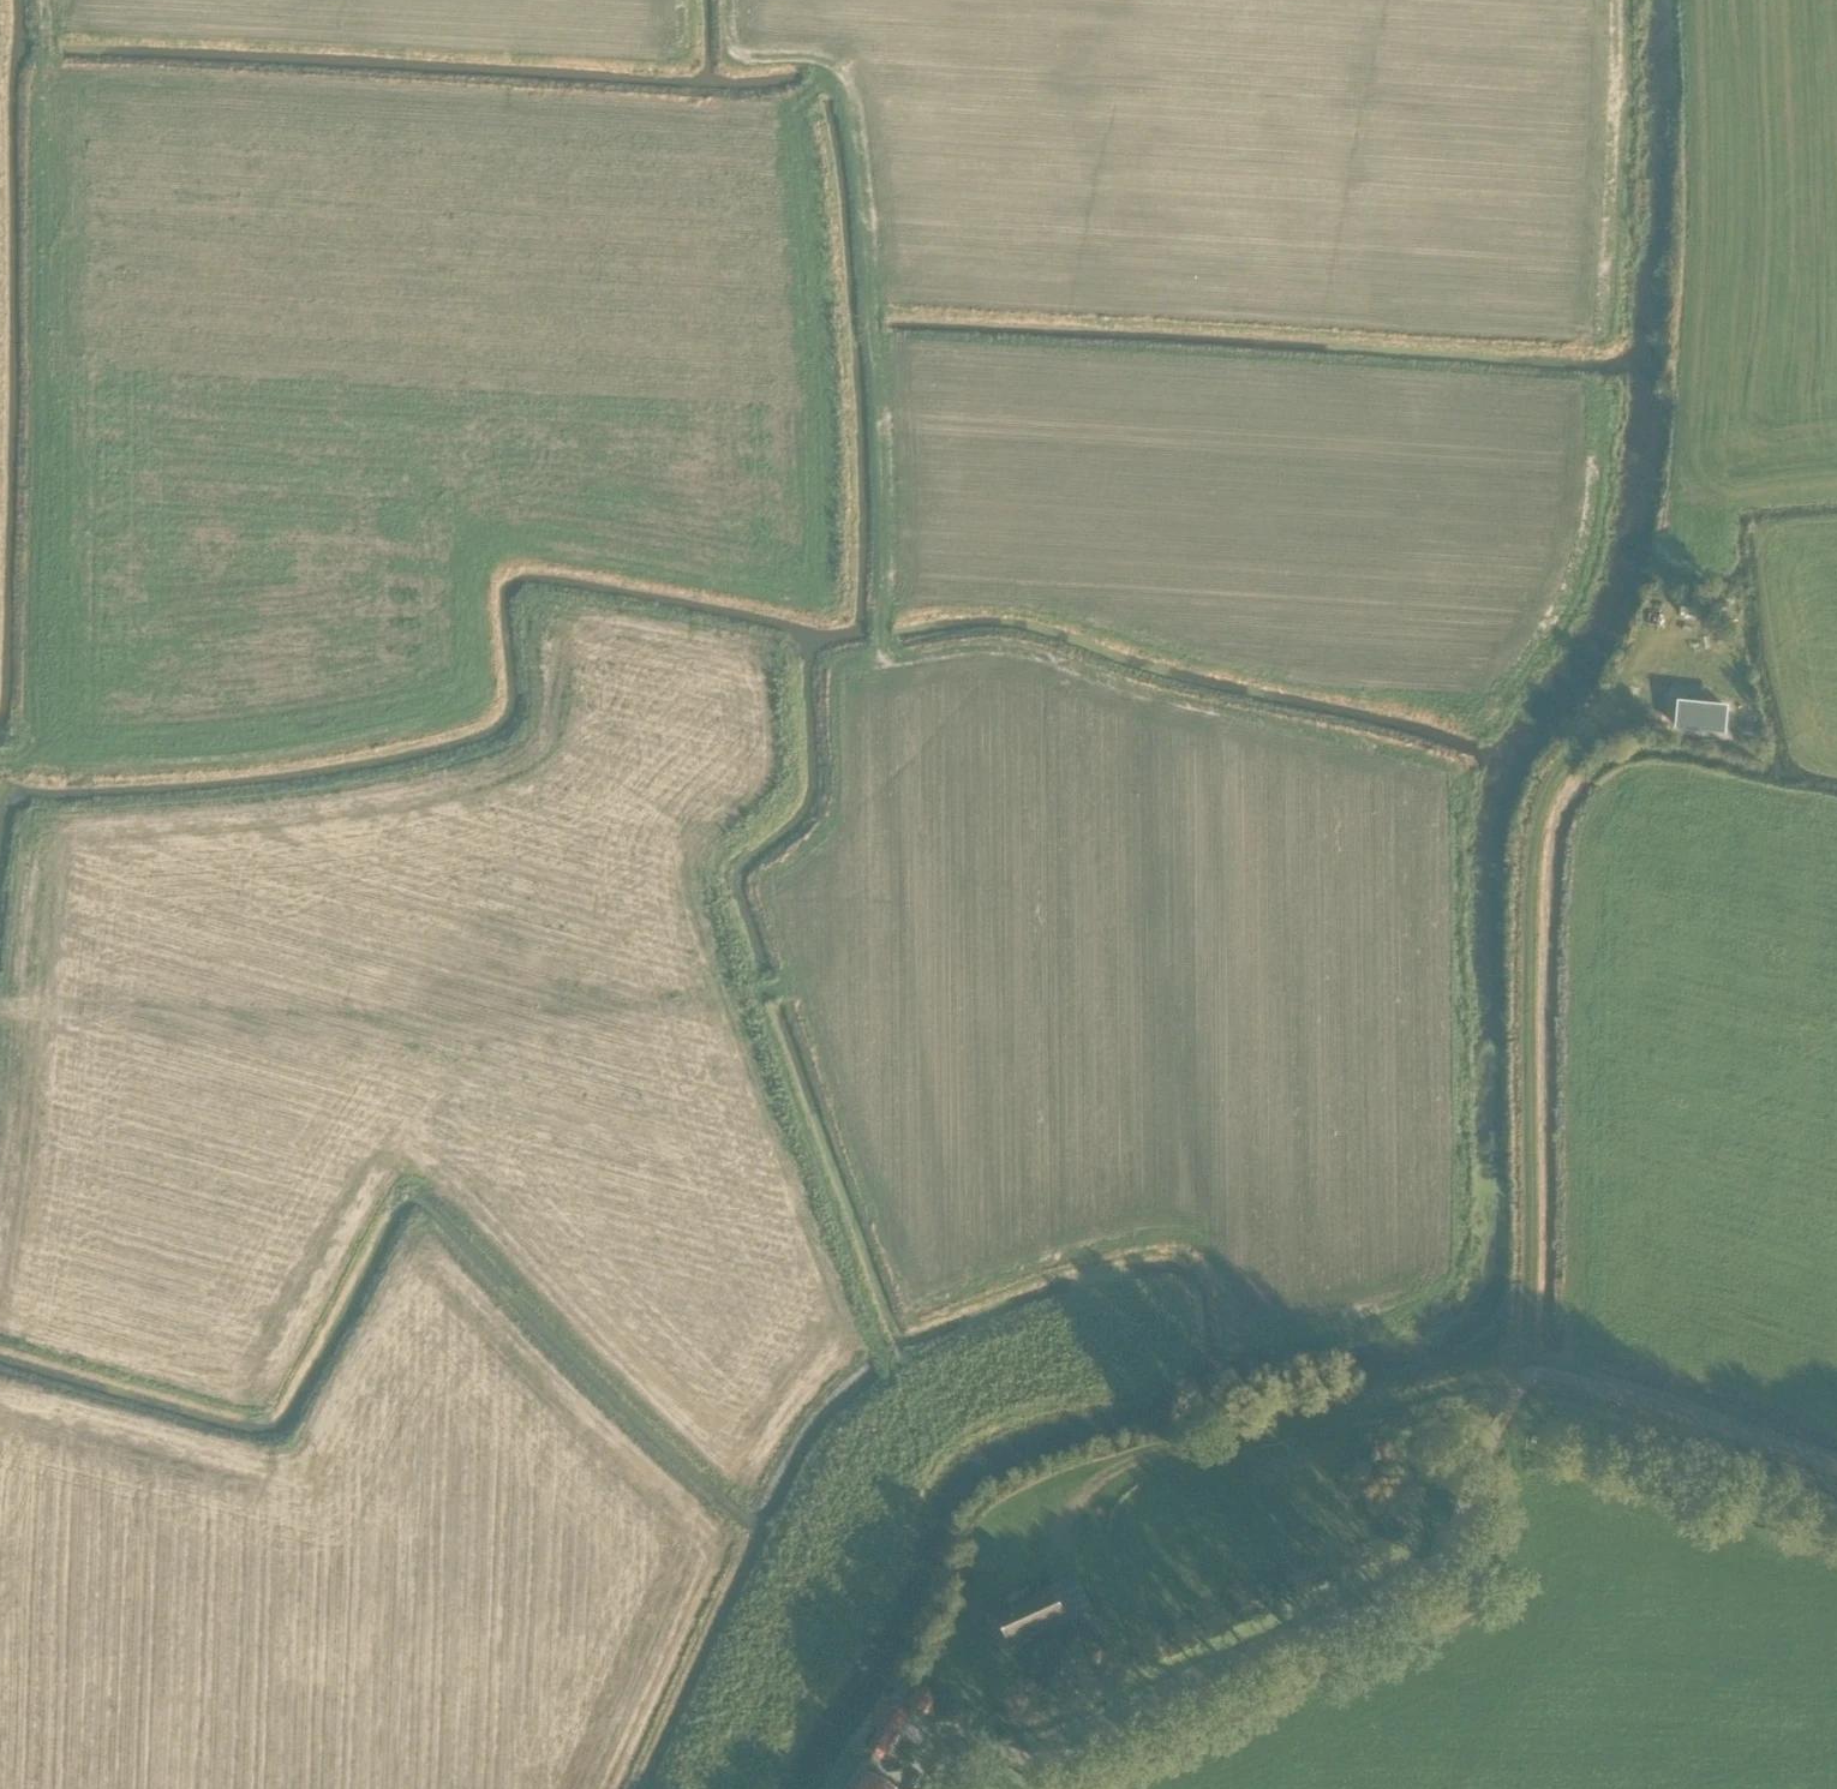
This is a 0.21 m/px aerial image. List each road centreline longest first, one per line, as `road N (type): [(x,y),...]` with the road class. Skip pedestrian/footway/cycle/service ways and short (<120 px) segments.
road 1 (unclassified): [(1836,1464),(1593,1385),(1527,1375)]

